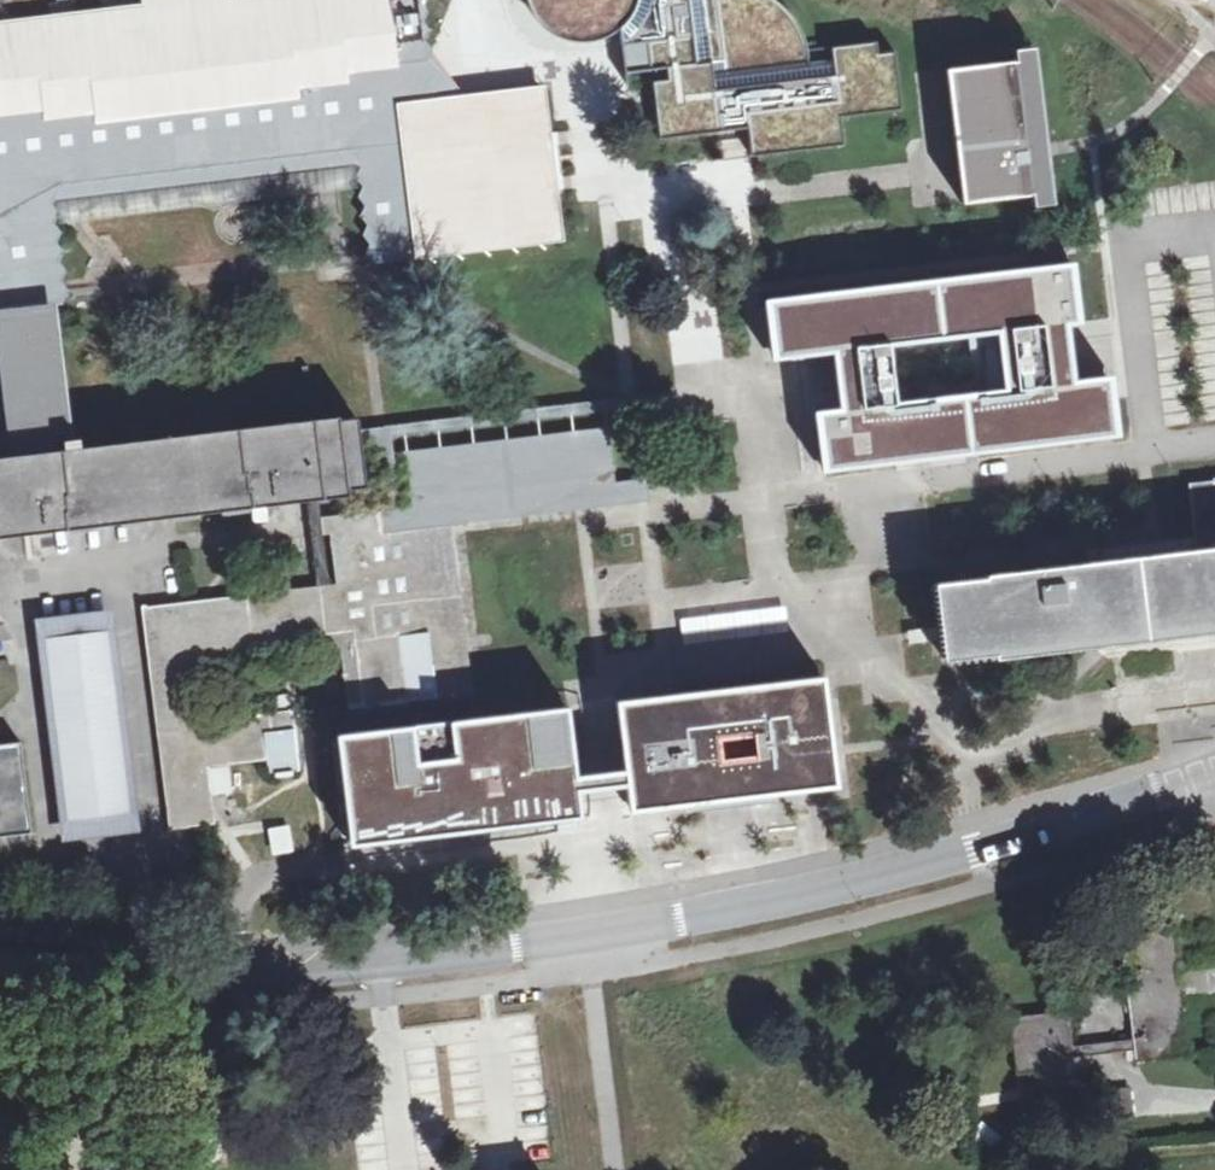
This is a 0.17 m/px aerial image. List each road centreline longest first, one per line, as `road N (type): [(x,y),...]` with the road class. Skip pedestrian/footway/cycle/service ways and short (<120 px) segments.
road 1 (tertiary): [(1214,779),(744,911),(452,968),(175,974),(0,967)]

